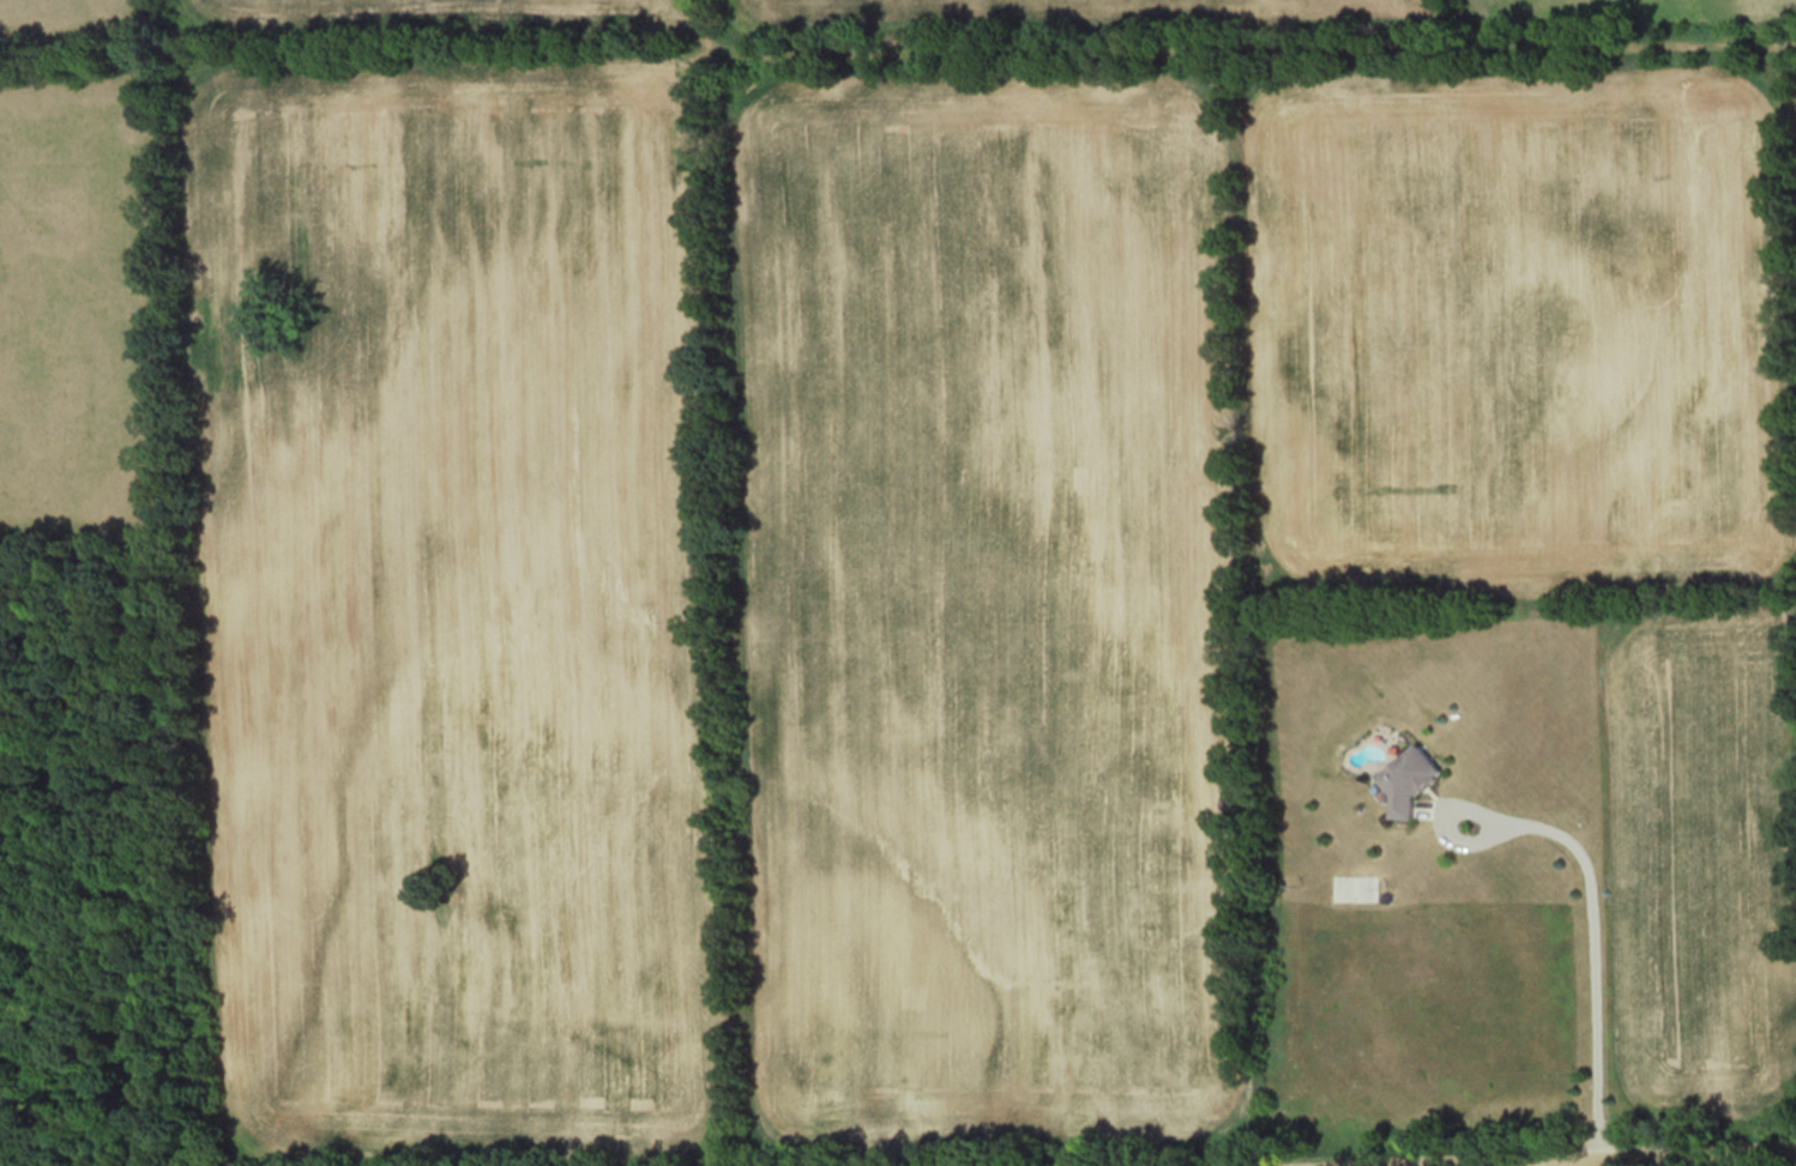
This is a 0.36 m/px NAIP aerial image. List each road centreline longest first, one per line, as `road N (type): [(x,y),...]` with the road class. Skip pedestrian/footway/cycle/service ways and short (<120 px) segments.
road 1 (residential): [(1093,1165),(1527,1150)]
road 2 (residential): [(1527,1150),(1795,1140)]

